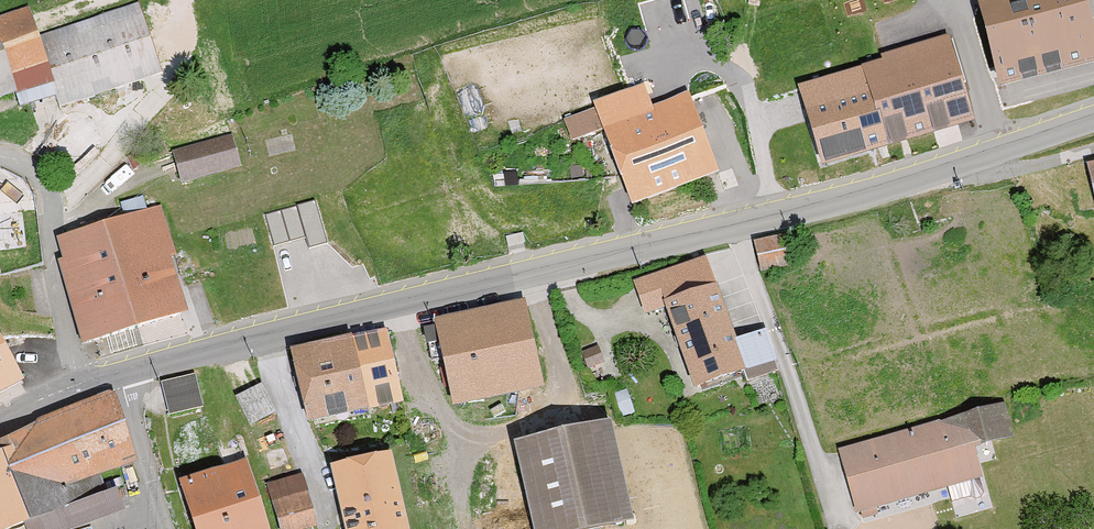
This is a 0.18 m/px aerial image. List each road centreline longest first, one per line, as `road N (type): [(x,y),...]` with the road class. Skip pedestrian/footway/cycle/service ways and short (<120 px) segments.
road 1 (tertiary): [(1093,115),(733,224),(119,374)]
road 2 (residential): [(72,387),(46,196),(39,177),(0,155)]
road 3 (residential): [(119,374),(167,528)]

